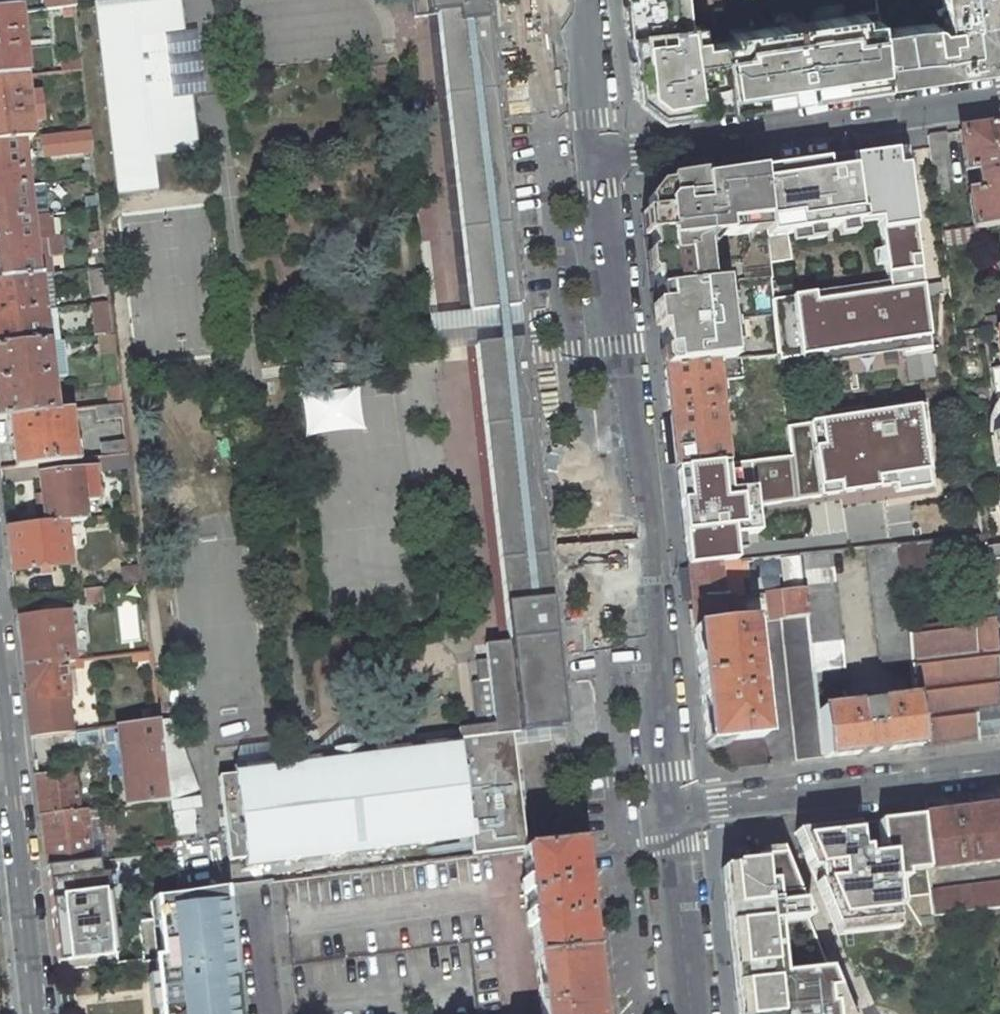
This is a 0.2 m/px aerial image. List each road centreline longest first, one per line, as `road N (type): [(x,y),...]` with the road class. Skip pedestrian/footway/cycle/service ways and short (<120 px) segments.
road 1 (residential): [(607,153),(679,805)]
road 2 (secondary): [(607,153),(999,97)]
road 3 (residential): [(0,688),(36,1013)]
road 4 (residential): [(999,762),(679,805)]
road 5 (residential): [(679,805),(703,1013)]
road 6 (secondary): [(591,0),(607,153)]
road 7 (residential): [(251,888),(266,1013)]

